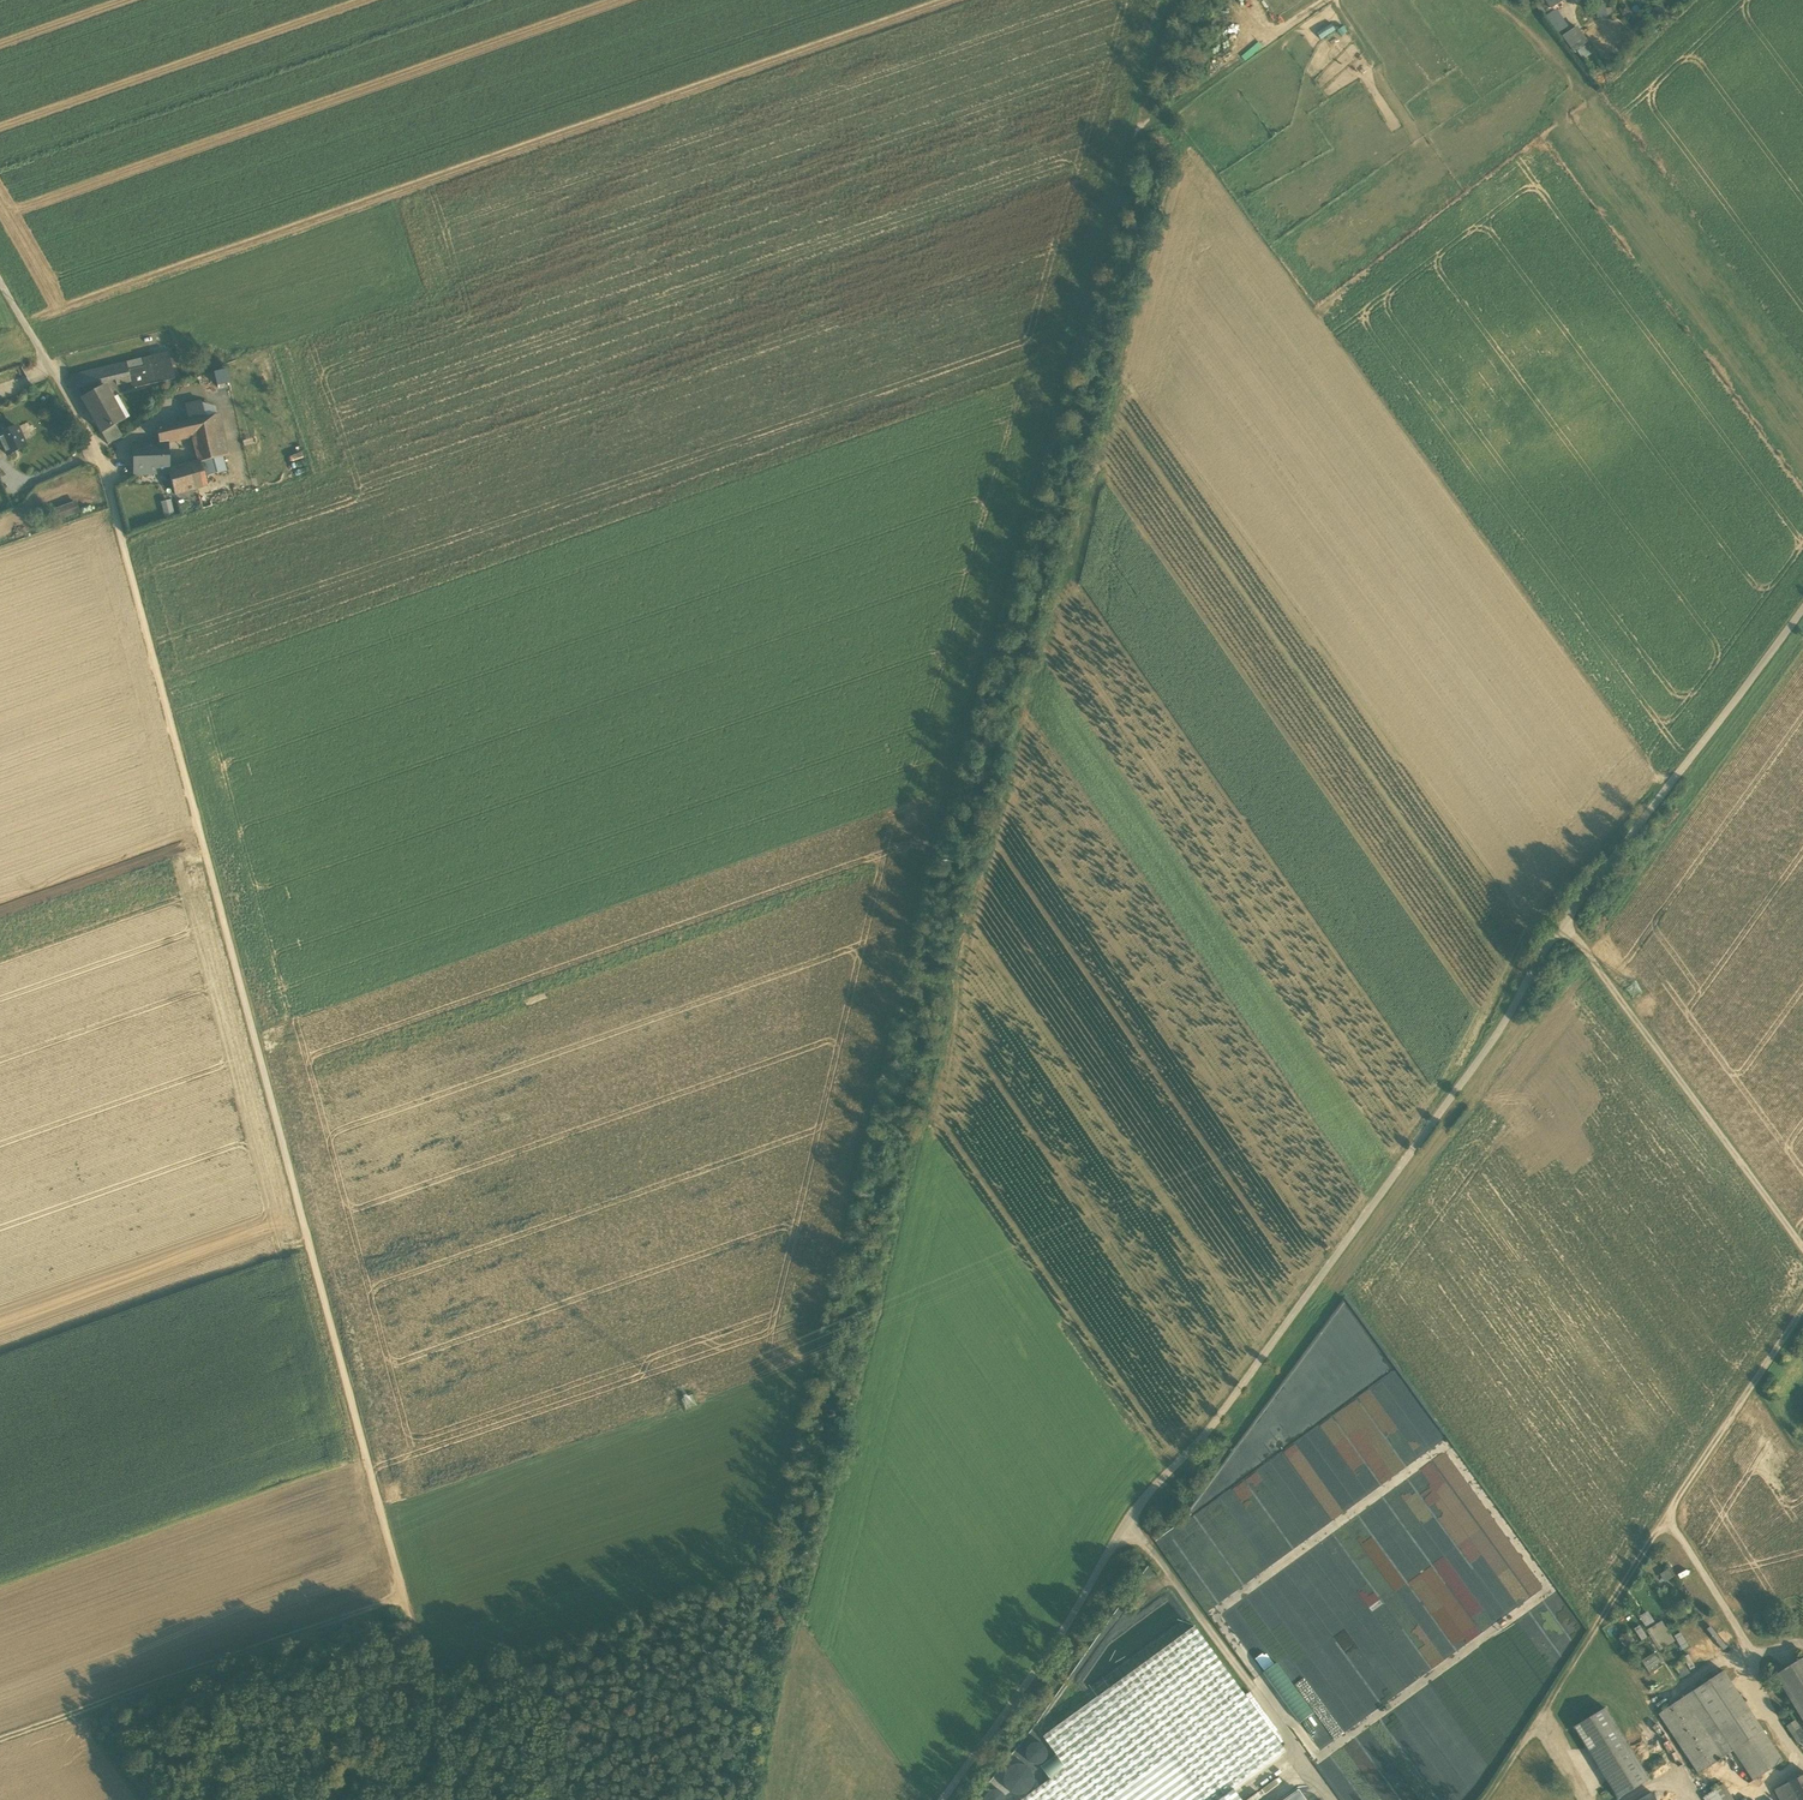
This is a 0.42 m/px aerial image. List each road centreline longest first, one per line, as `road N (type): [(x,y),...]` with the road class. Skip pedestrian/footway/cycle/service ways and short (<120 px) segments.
road 1 (track): [(430,1689),(761,1572),(928,869),(1173,0)]
road 2 (track): [(122,539),(459,1799)]
road 3 (track): [(1802,1306),(1484,1799)]
road 4 (track): [(0,1740),(404,1596)]
road 5 (track): [(1802,1250),(1563,922)]
road 6 (track): [(1333,1799),(1127,1514)]
road 7 (unclassified): [(0,283),(101,460),(122,539)]
road 8 (track): [(1136,131),(1323,0)]

